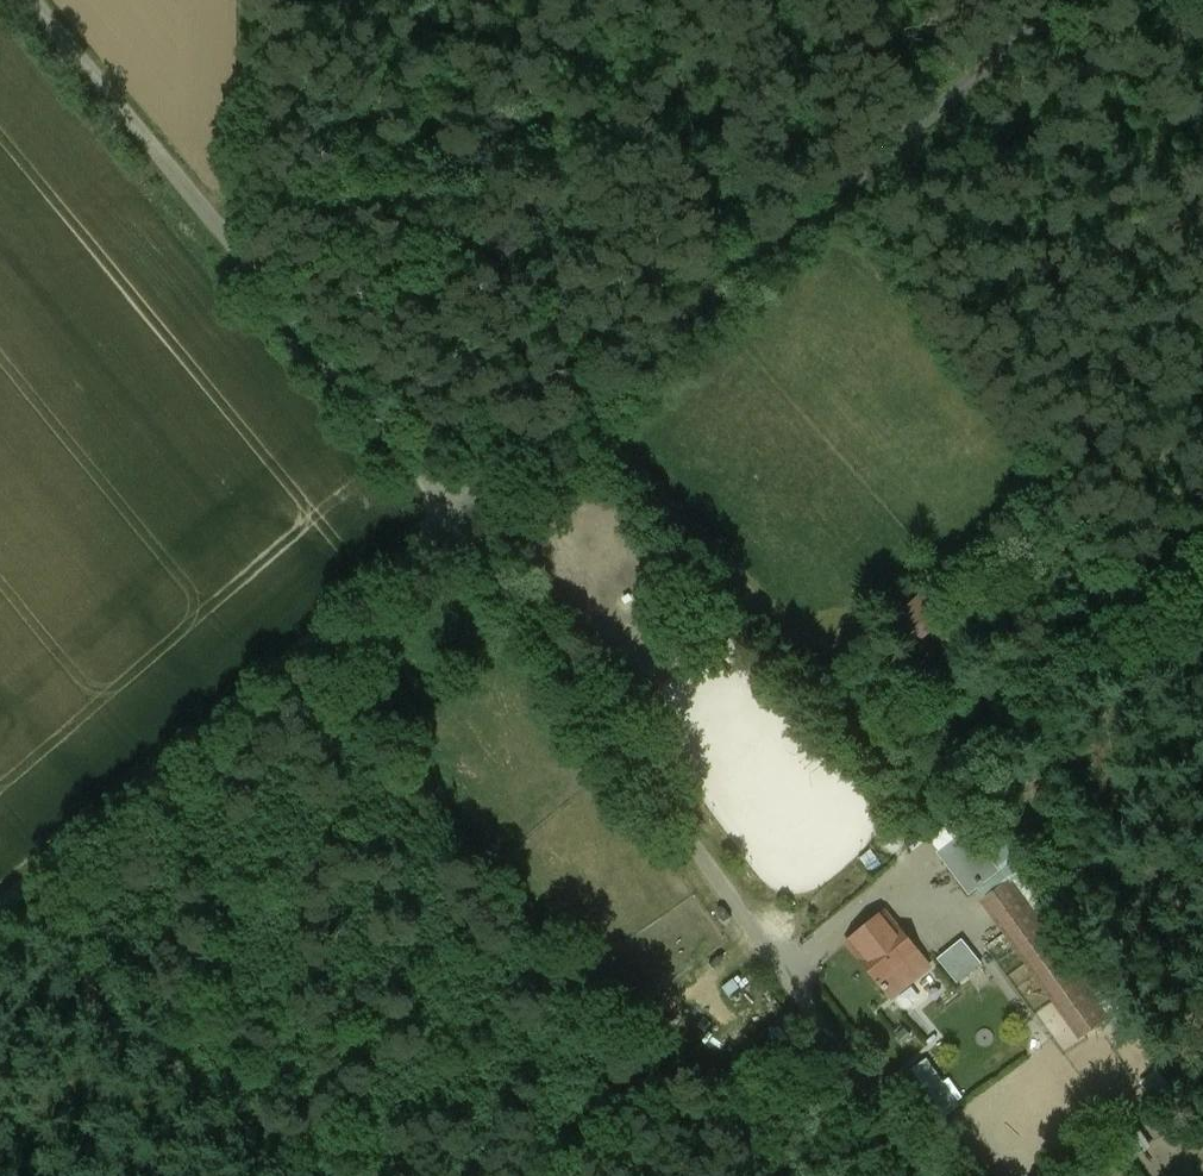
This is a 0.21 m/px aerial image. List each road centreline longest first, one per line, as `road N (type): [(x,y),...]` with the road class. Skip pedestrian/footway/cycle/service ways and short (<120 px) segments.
road 1 (unclassified): [(934,1175),(460,517)]
road 2 (unclassified): [(460,517),(1068,0)]
road 3 (unclassified): [(460,517),(32,0)]
road 4 (unclassified): [(0,903),(460,517)]
road 5 (track): [(718,294),(701,0)]

